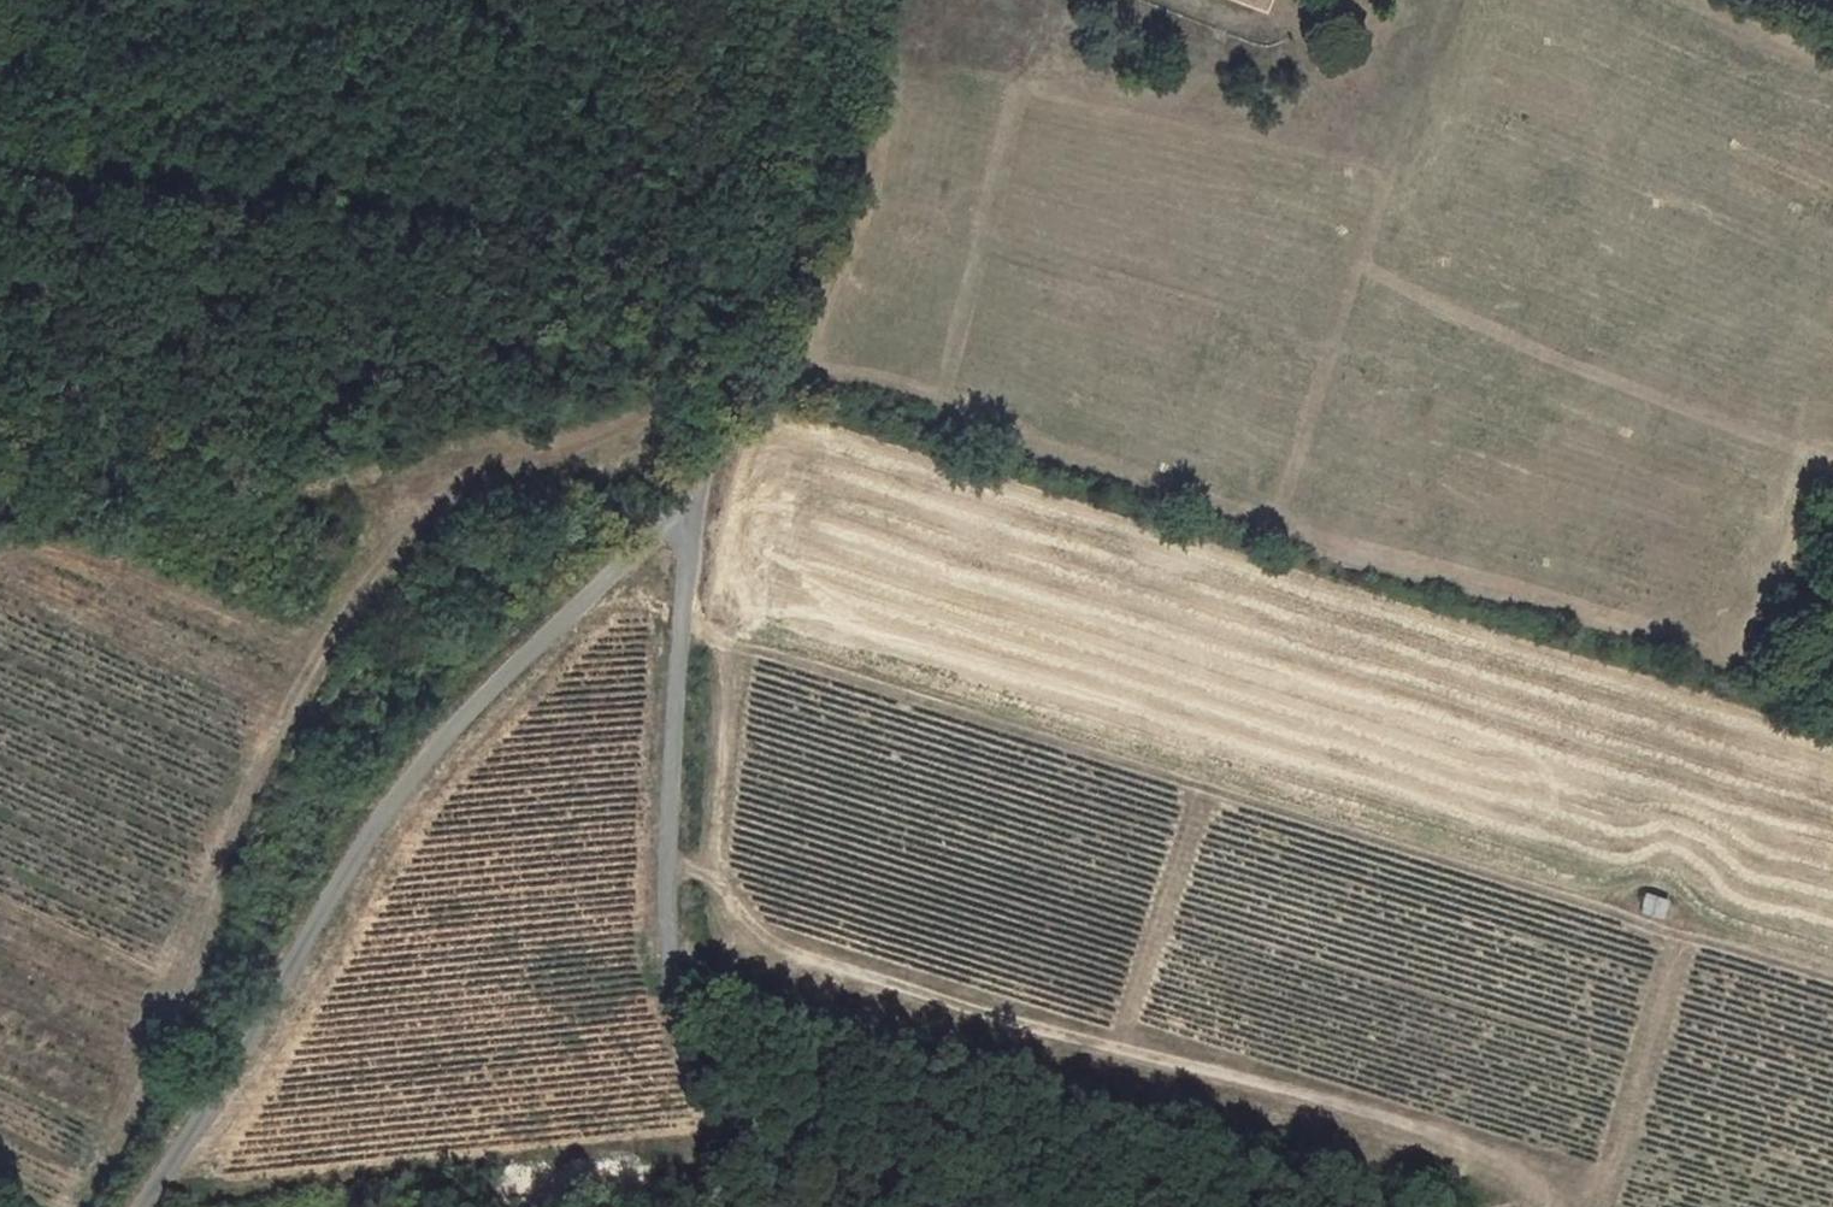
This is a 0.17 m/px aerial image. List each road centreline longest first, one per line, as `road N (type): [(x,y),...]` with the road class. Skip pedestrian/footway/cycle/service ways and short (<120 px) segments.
road 1 (track): [(578,602),(638,604),(716,641),(782,654),(1832,981)]
road 2 (unclassified): [(139,1206),(370,834),(453,725),(691,498)]
road 3 (unclassified): [(777,1206),(681,1013),(669,937),(691,498)]
road 4 (unclassified): [(691,498),(811,157),(834,0)]

